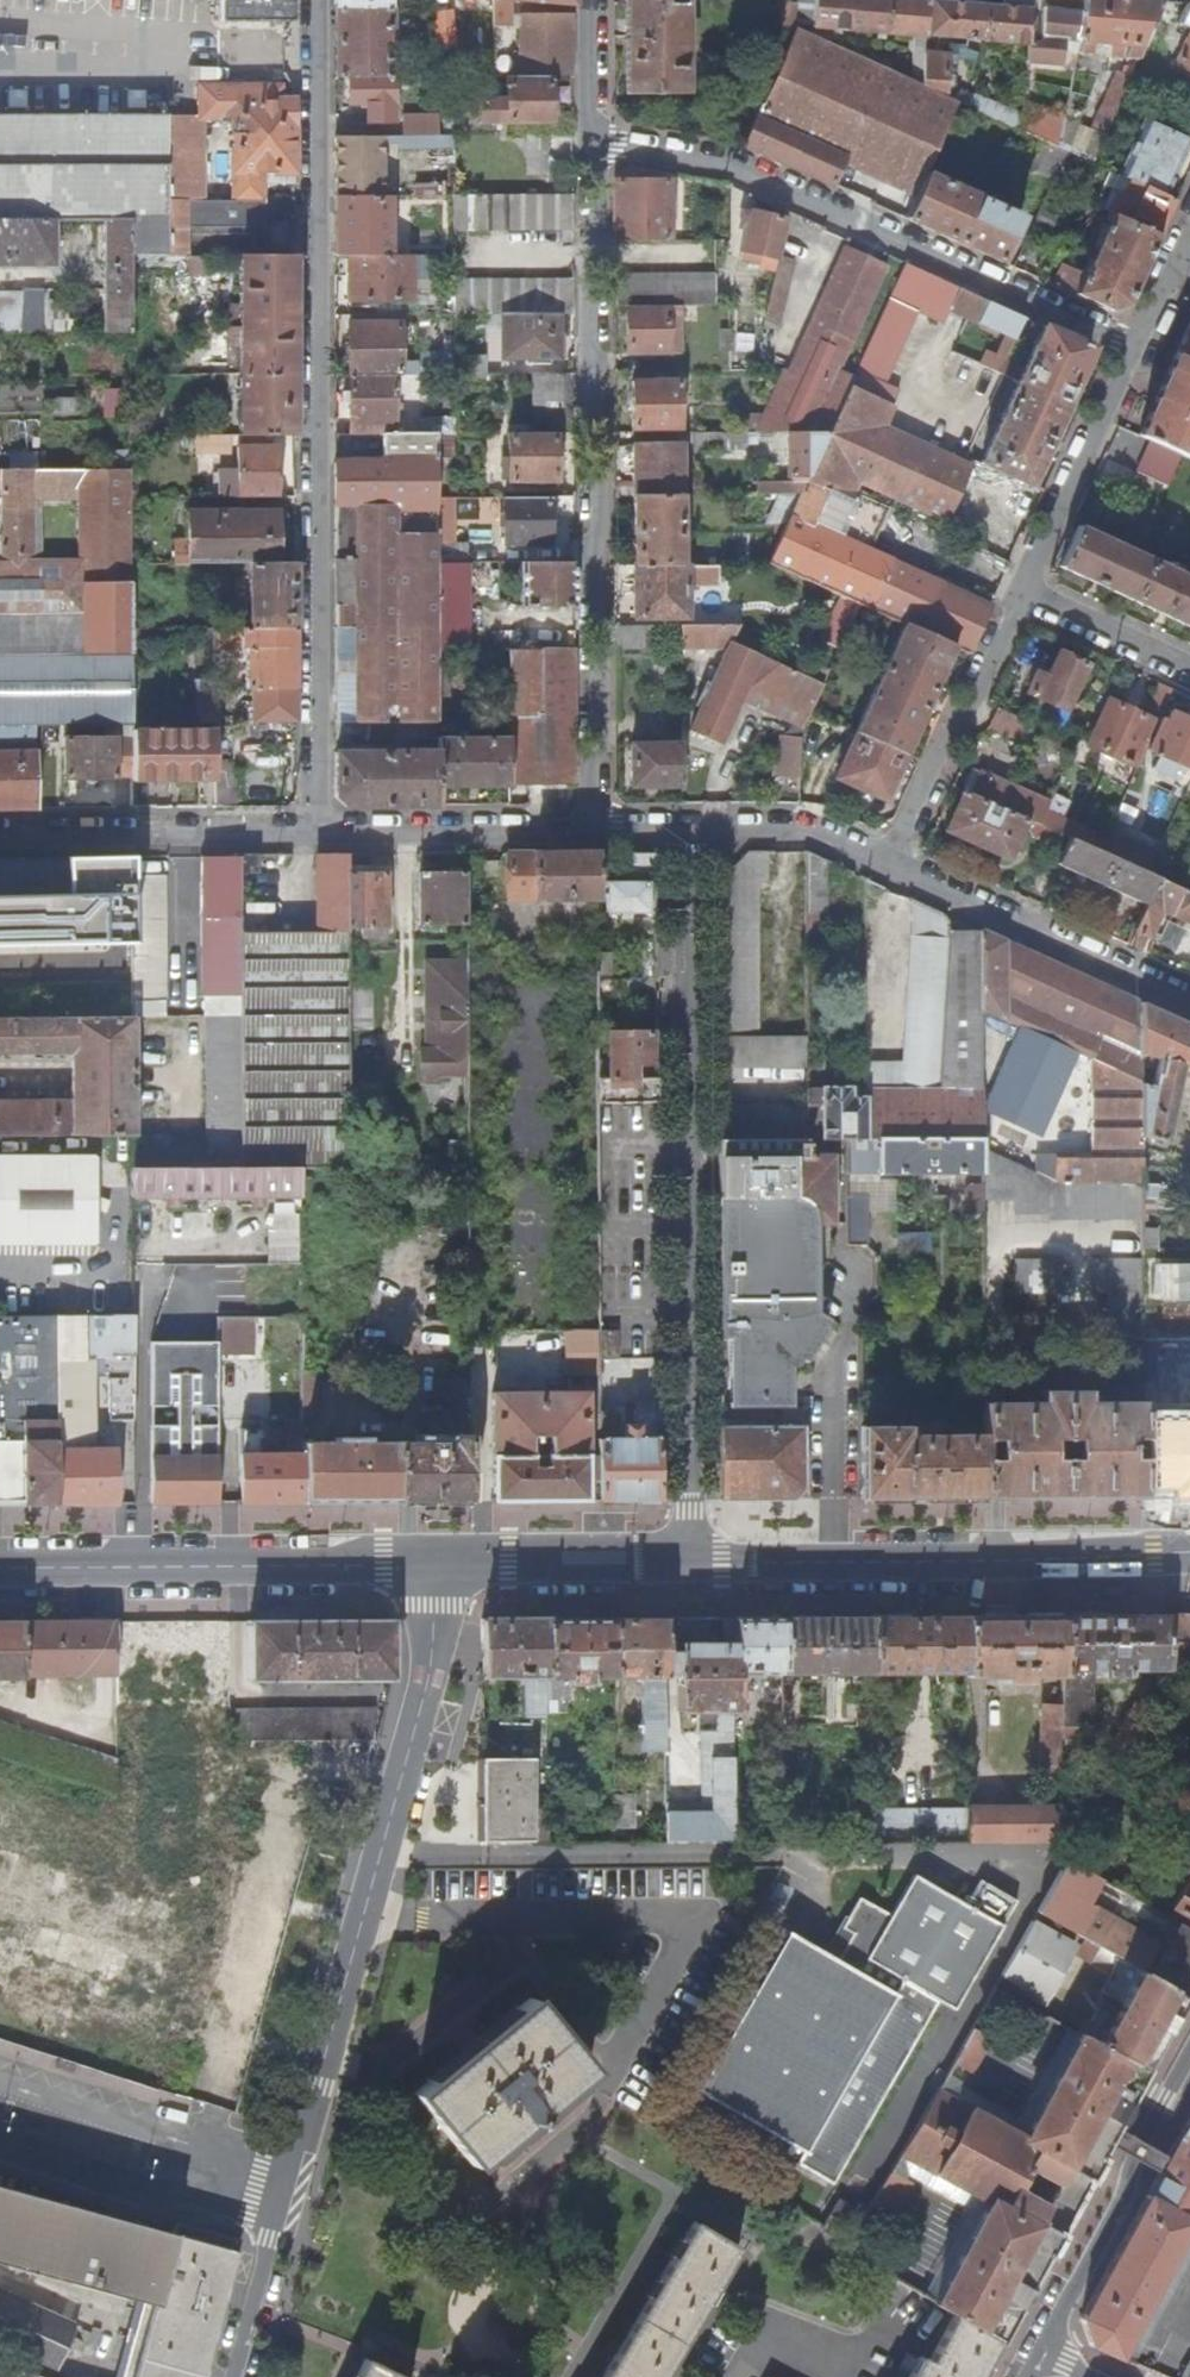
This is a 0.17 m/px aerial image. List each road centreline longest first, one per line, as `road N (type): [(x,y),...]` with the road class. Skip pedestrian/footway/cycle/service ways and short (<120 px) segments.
road 1 (residential): [(326,833),(323,0)]
road 2 (residential): [(692,1554),(691,827)]
road 3 (residential): [(590,150),(599,829)]
road 4 (residential): [(286,2210),(397,1784),(441,1557)]
road 5 (residential): [(590,150),(726,171),(1138,347)]
road 6 (tertiary): [(1189,1554),(692,1554)]
road 7 (tertiary): [(441,1557),(0,1563)]
road 8 (residential): [(888,863),(1189,1002)]
road 9 (residential): [(0,837),(326,833)]
road 10 (residential): [(1189,2057),(1036,2340)]
road 11 (residential): [(888,863),(1022,590)]
road 12 (residential): [(326,833),(599,829)]
road 13 (residential): [(1022,590),(1138,347)]
road 14 (tertiary): [(692,1554),(441,1557)]
road 15 (residential): [(691,827),(804,830),(888,863)]
road 16 (residential): [(1189,667),(1022,590)]
road 17 (residential): [(286,2210),(241,2376)]
road 18 (residential): [(592,0),(590,150)]

